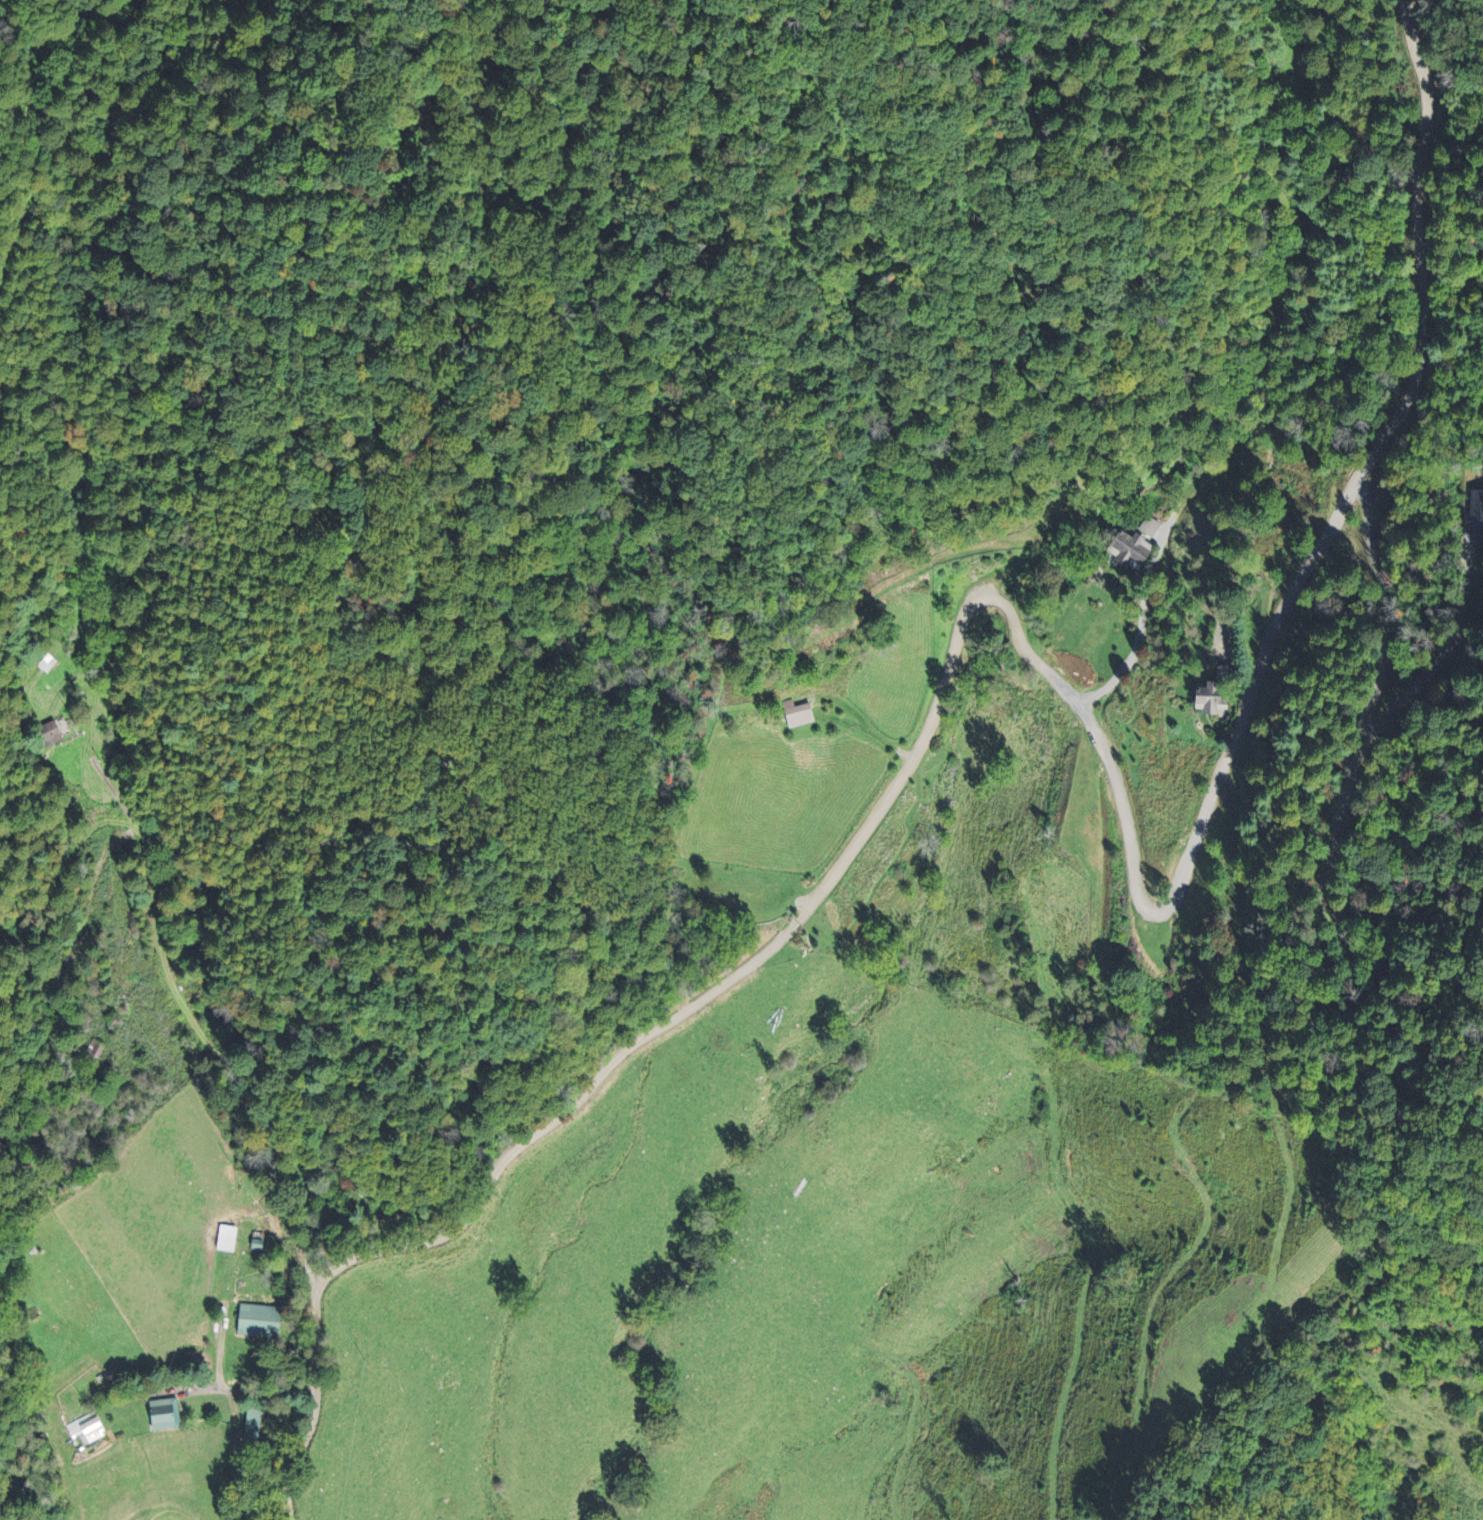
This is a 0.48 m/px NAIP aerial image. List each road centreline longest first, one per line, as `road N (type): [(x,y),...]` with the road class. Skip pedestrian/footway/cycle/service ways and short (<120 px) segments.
road 1 (residential): [(293,1519),(288,1498),(315,1411),(314,1301),(338,1264),(462,1231),(514,1153),(577,1109),(637,1041),(742,973),(823,892),(917,752),(972,603),(996,600),(1017,618),(1044,669),(1086,707),(1118,781),(1146,913),(1160,915),(1172,904),(1273,636),(1417,378),(1426,319),(1418,152),(1429,106),(1408,0)]

